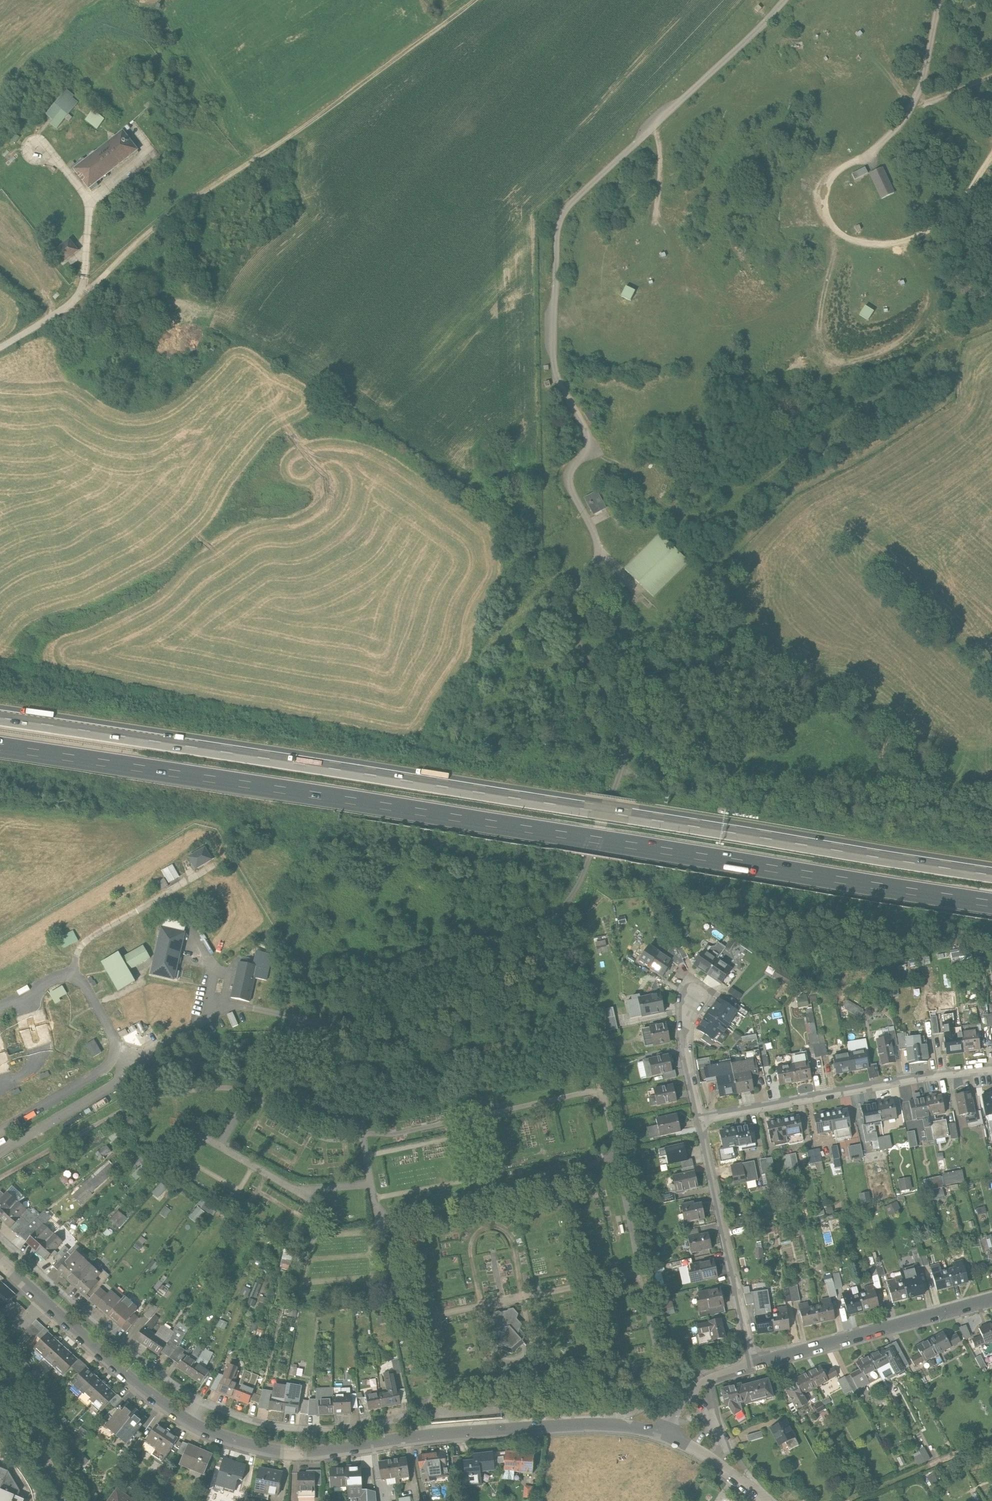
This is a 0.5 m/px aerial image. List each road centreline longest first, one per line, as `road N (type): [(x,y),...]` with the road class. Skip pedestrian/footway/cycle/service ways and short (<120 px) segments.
road 1 (motorway): [(991,875),(0,719)]
road 2 (motorway): [(0,746),(991,900)]
road 3 (track): [(786,0),(559,223),(555,370),(589,435),(568,480),(597,551),(571,617),(625,751),(621,774)]
road 4 (track): [(82,294),(207,192),(476,0)]
road 5 (residential): [(665,1436),(583,1425),(295,1454),(188,1423)]
road 6 (track): [(621,774),(563,907),(327,1022)]
road 7 (track): [(621,774),(694,786),(872,787),(991,808)]
road 8 (track): [(940,0),(907,117),(833,174),(825,190),(824,210),(840,237),(894,247)]
road 9 (track): [(894,247),(928,280),(919,324),(880,357),(830,364),(814,354),(813,342),(840,237)]
road 10 (residential): [(991,1070),(700,1119)]
road 11 (residential): [(201,1402),(138,1360),(0,1237)]
road 12 (residential): [(754,1364),(700,1119)]
road 13 (residential): [(188,1423),(0,1262)]
road 14 (residential): [(991,1299),(754,1364)]
road 15 (residential): [(201,1402),(291,1430),(408,1420)]
road 16 (track): [(260,155),(257,132),(170,0)]
road 17 (track): [(67,306),(103,310),(180,293),(211,299)]
road 18 (track): [(894,247),(952,214),(991,154)]
road 19 (residential): [(700,1119),(686,1030),(695,997)]
road 20 (residential): [(754,1364),(684,1399),(665,1436)]

